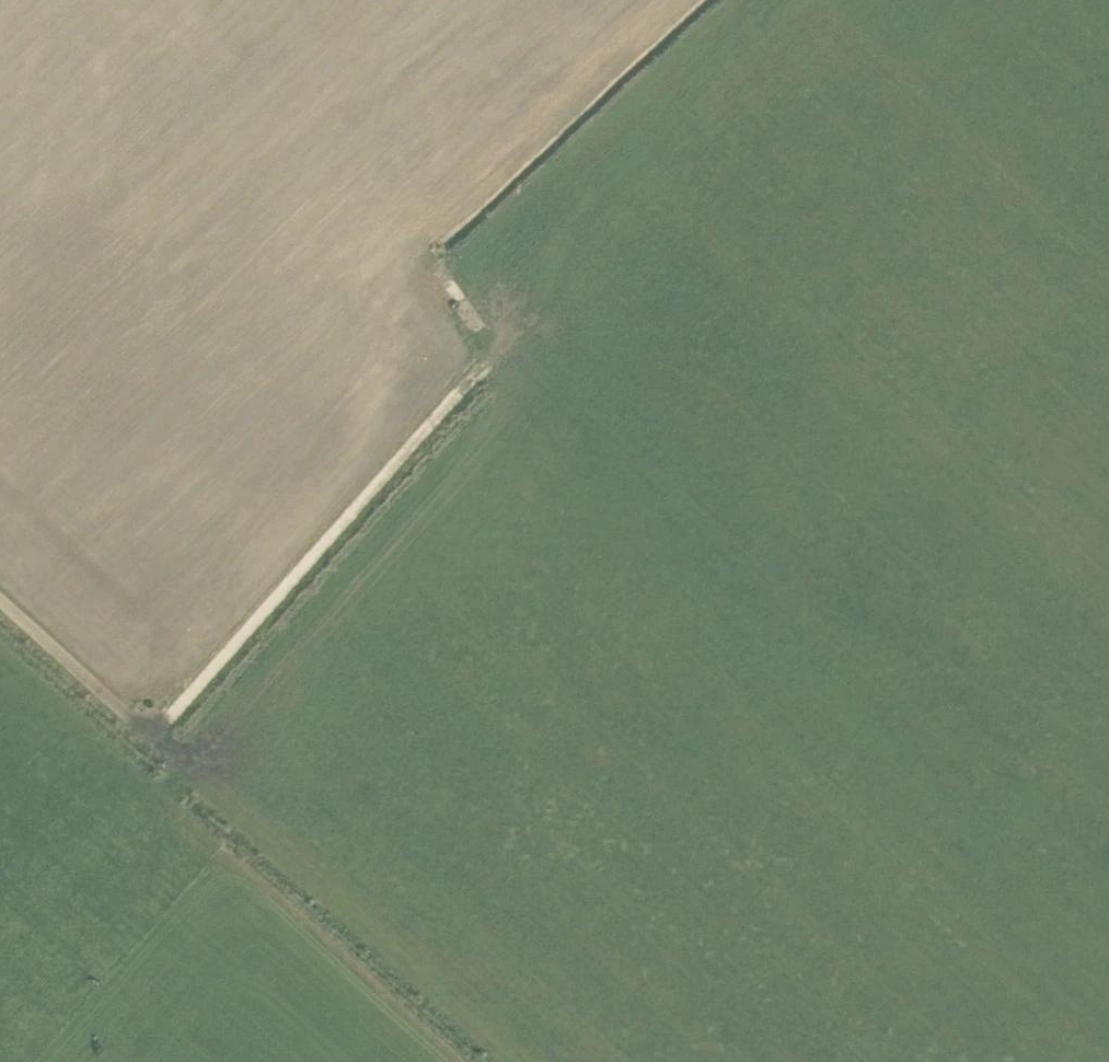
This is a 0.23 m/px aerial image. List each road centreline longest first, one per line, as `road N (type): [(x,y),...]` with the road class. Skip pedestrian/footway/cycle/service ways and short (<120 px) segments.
road 1 (track): [(176,0),(453,294),(489,360),(508,420)]

